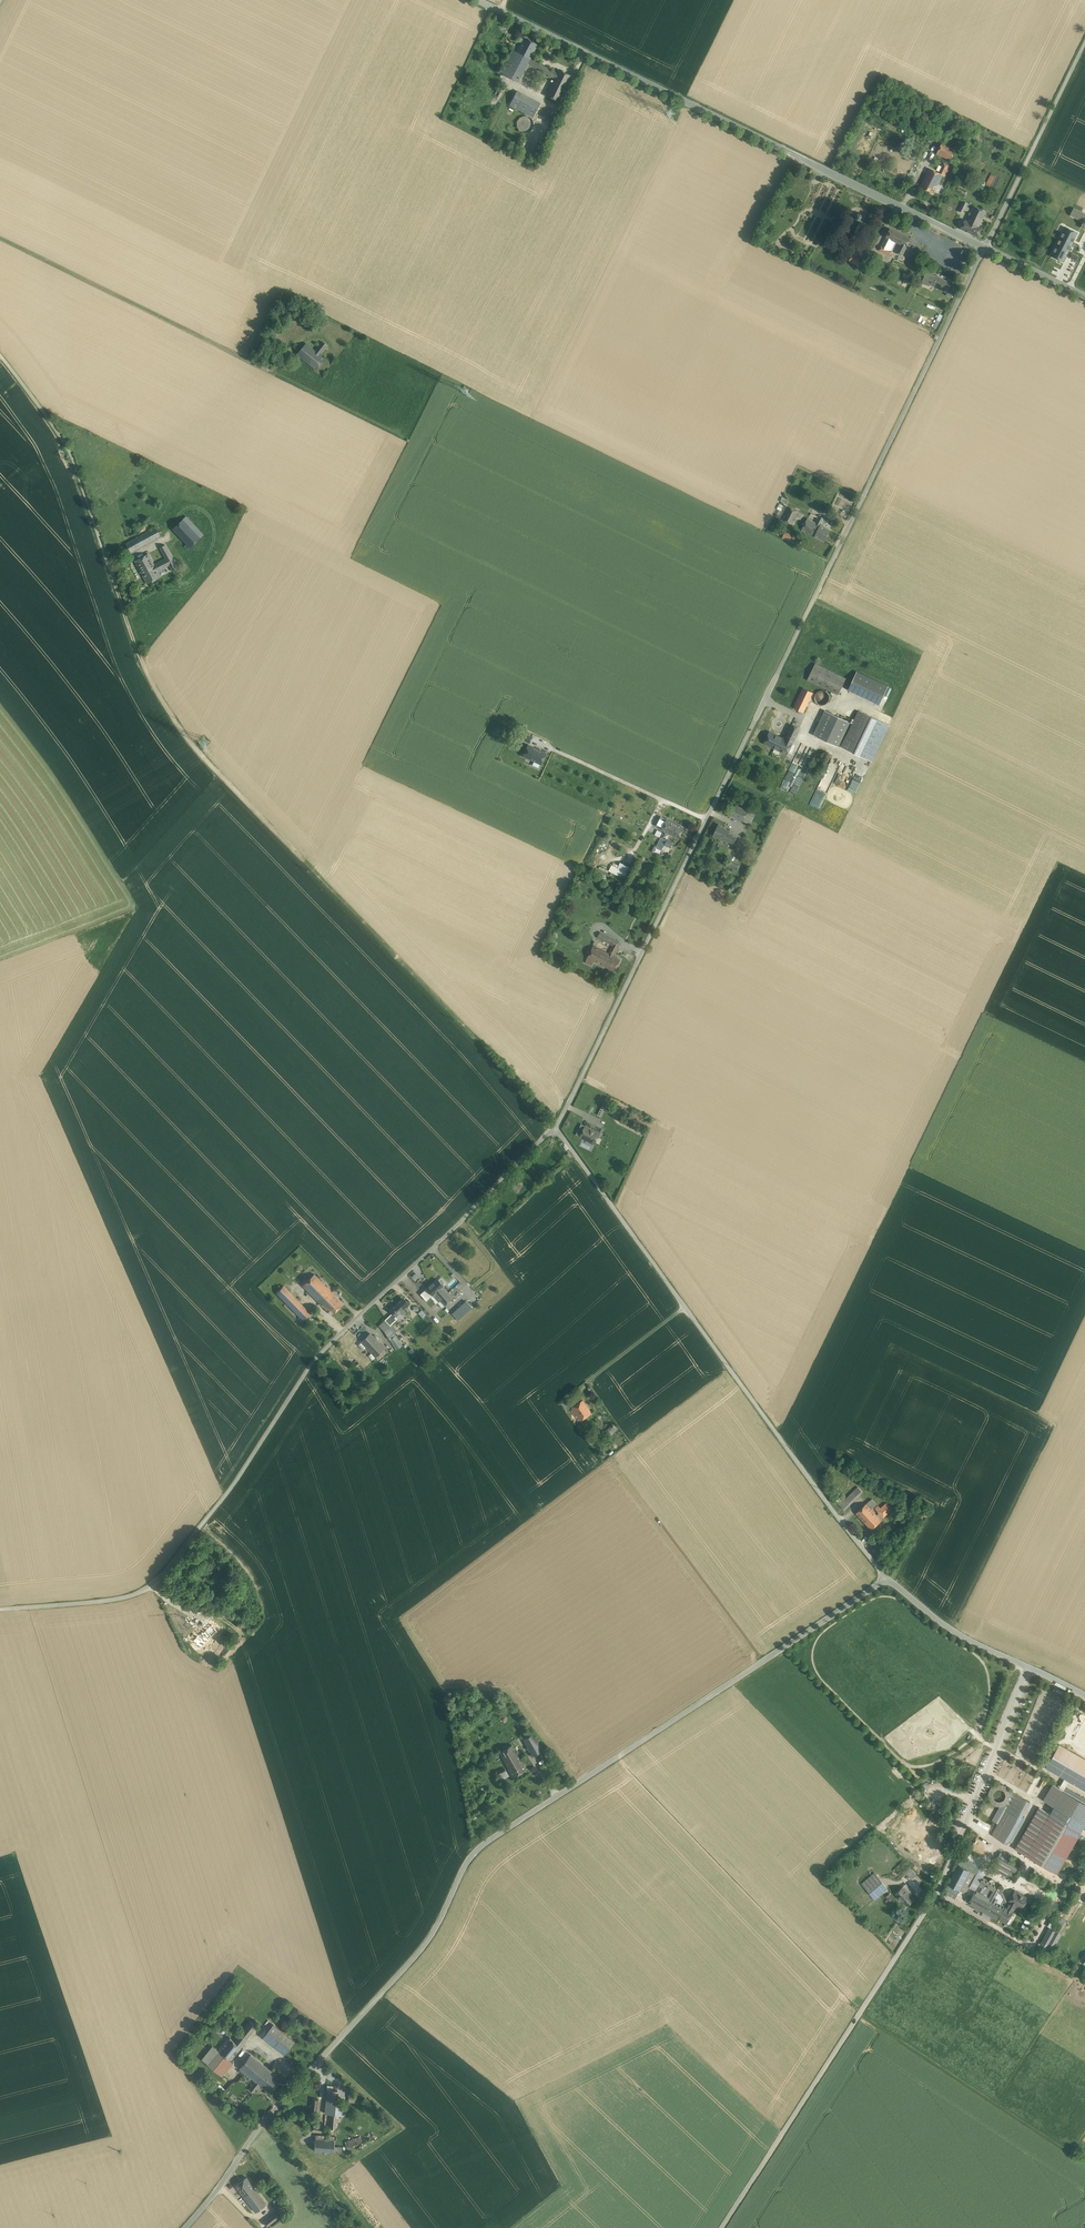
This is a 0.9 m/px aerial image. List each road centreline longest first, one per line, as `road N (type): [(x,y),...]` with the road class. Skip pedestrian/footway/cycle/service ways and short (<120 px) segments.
road 1 (tertiary): [(185,2227),(246,2144),(419,1952),(475,1851),(888,1579)]
road 2 (unclassified): [(556,1128),(313,1361),(240,1475),(155,1585),(123,1598),(0,1608)]
road 3 (track): [(110,570),(141,660),(187,741),(556,1128)]
road 4 (unclassified): [(1030,1668),(937,1894),(722,2227)]
road 5 (unclassified): [(986,246),(706,819)]
road 6 (tertiary): [(986,246),(480,0)]
road 7 (unclassified): [(556,1128),(888,1579)]
road 8 (unclassified): [(706,819),(556,1128)]
road 9 (unclassified): [(0,355),(73,461),(110,570)]
road 10 (unclassified): [(1084,44),(986,246)]
road 11 (tertiary): [(888,1579),(955,1634),(1030,1668)]
road 12 (unclassified): [(706,819),(558,750)]

